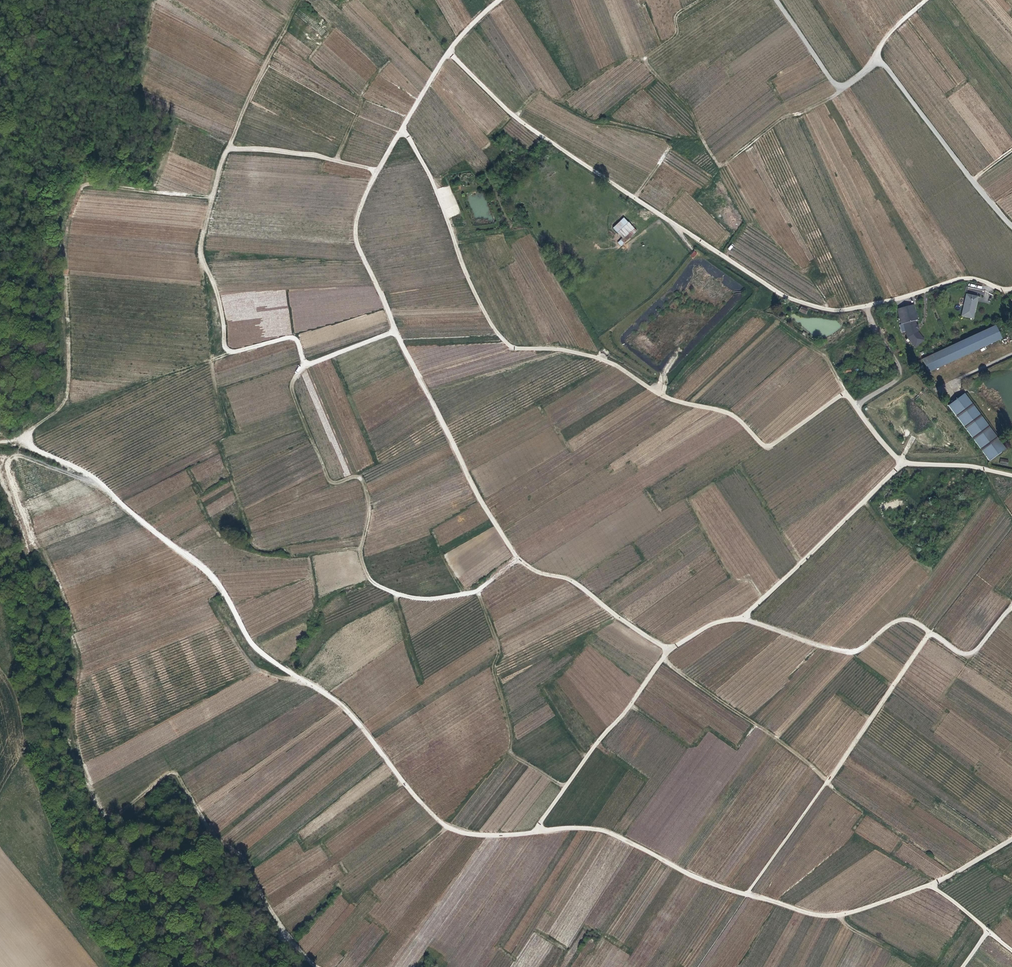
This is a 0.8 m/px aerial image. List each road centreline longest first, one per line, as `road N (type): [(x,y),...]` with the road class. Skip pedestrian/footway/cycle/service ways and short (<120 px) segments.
road 1 (track): [(1011,607),(969,655),(906,619),(855,651),(740,619),(669,647),(569,579),(519,558),(397,333),(355,232),(371,184),(440,65),(500,0)]
road 2 (track): [(29,441),(89,474),(200,564),(256,649),(345,709),(450,828),(501,835),(604,831),(703,880),(824,915),(929,885),(1011,840)]
road 3 (track): [(401,131),(429,175),(480,303),(510,346),(606,361),(664,396),(732,414),(766,446),(845,395),(903,462),(1011,475)]
road 4 (track): [(1011,288),(966,278),(837,310),(786,296),(524,123),(448,52)]
road 5 (track): [(519,558),(457,598),(409,599),(372,585),(361,554),(366,486),(355,476),(333,483),(291,390),(306,366),(397,333)]
road 6 (track): [(306,366),(295,338),(231,353),(223,347),(201,241),(224,156),(229,148),(313,155),(378,171)]
road 7 (track): [(213,197),(80,187),(63,239),(67,390),(29,441)]
road 8 (track): [(317,966),(286,935),(248,862),(176,775),(165,772),(109,820),(82,762)]
road 9 (unclassified): [(777,0),(834,83),(886,67),(1011,226)]
road 10 (track): [(747,895),(930,633)]
road 11 (track): [(669,647),(535,832)]
road 12 (track): [(903,462),(740,619)]
road 13 (track): [(661,659),(828,781)]
road 14 (track): [(866,306),(900,373),(856,406)]

